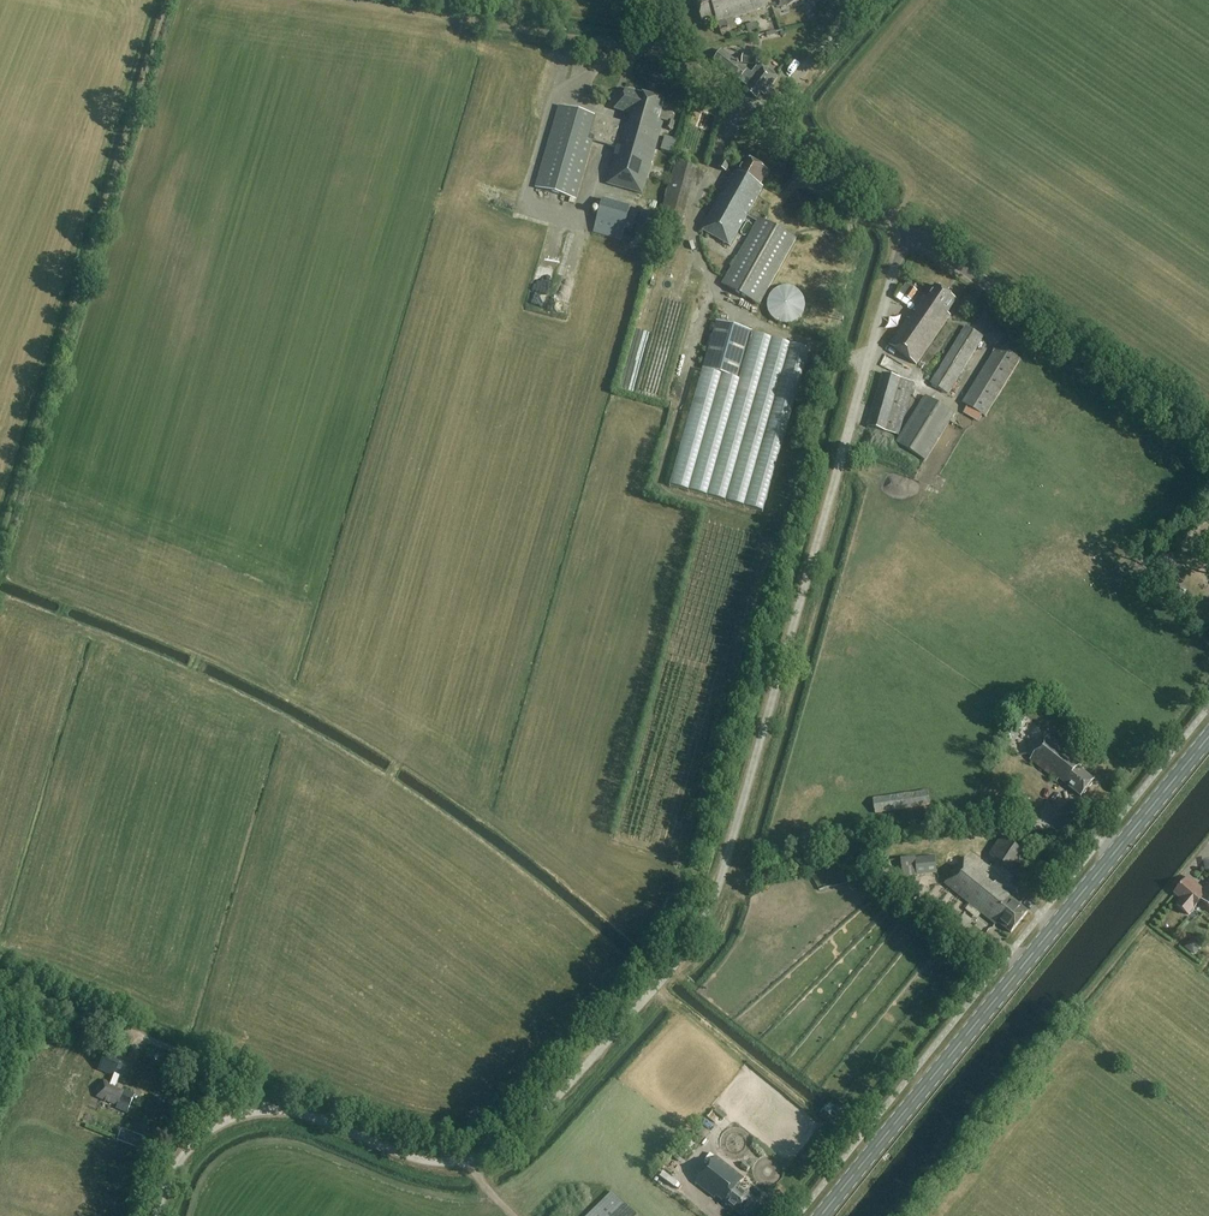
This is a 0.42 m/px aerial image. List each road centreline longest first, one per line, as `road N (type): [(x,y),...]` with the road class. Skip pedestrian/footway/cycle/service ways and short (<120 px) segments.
road 1 (unclassified): [(155,1215),(175,1167),(196,1141),(255,1112),(301,1113),(431,1161),(502,1148),(663,975),(722,877),(911,231)]
road 2 (primary): [(820,1215),(1208,735)]
road 3 (track): [(0,546),(165,0)]
road 4 (track): [(1208,848),(908,1215)]
road 5 (tertiary): [(1208,443),(911,231)]
road 6 (track): [(265,1110),(253,1090),(190,1058),(0,983)]
road 7 (track): [(333,0),(599,41)]
road 8 (tertiary): [(911,231),(765,123)]
road 9 (tertiary): [(765,123),(668,40)]

